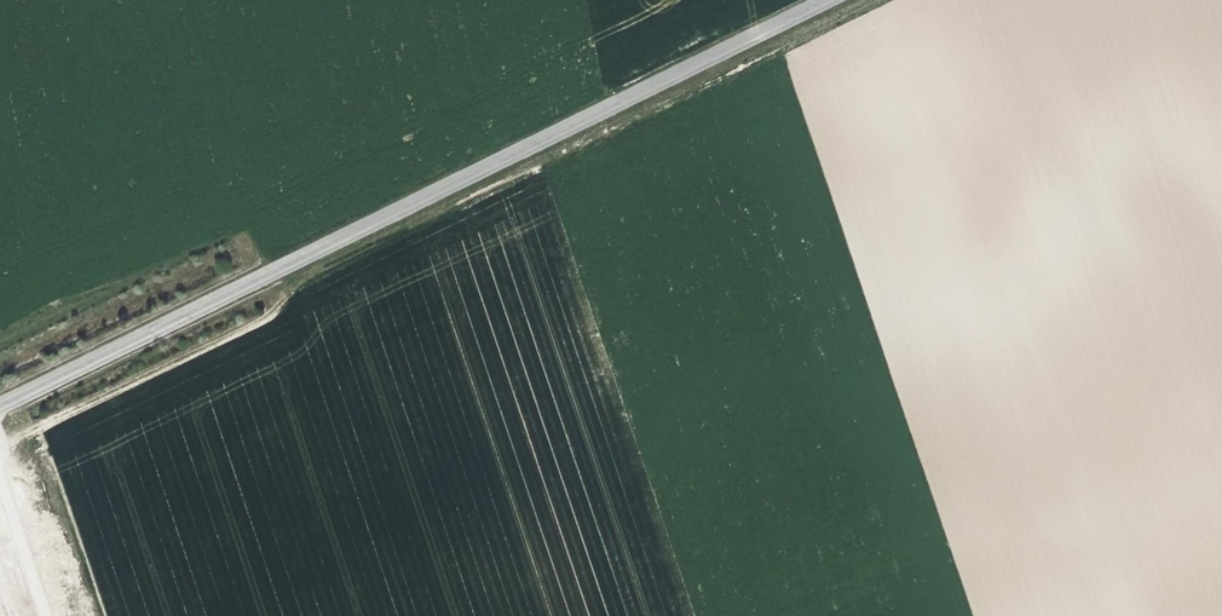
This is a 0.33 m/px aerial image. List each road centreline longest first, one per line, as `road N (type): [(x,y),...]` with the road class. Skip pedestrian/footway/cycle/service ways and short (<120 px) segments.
road 1 (track): [(0,444),(271,319),(279,293),(871,0)]
road 2 (unclassified): [(0,407),(826,0)]
road 3 (unclassified): [(0,471),(48,615)]

